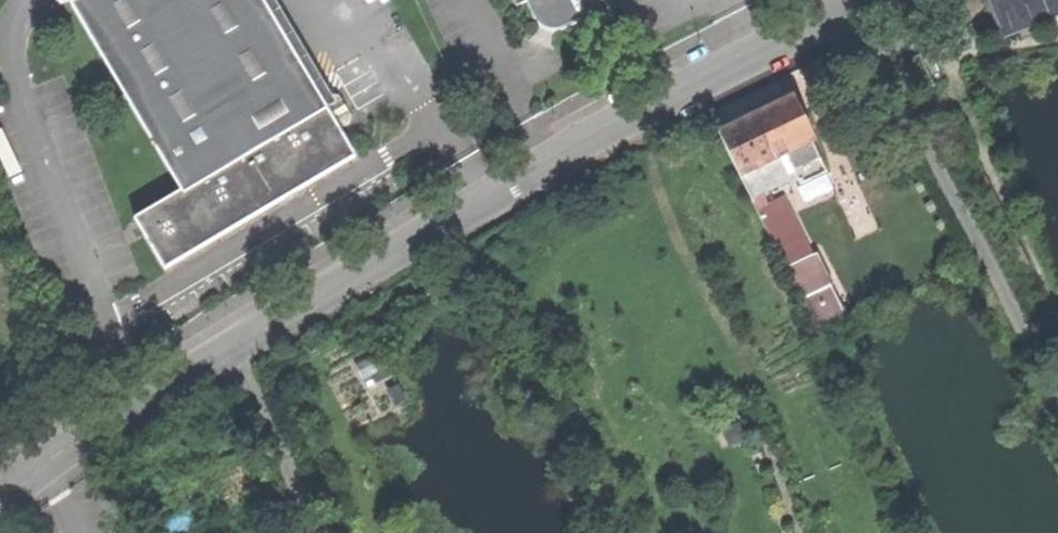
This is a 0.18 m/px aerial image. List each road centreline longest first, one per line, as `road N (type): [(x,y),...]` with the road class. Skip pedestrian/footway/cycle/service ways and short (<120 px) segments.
road 1 (unclassified): [(864,0),(518,176),(0,492)]
road 2 (track): [(1057,401),(853,4)]

